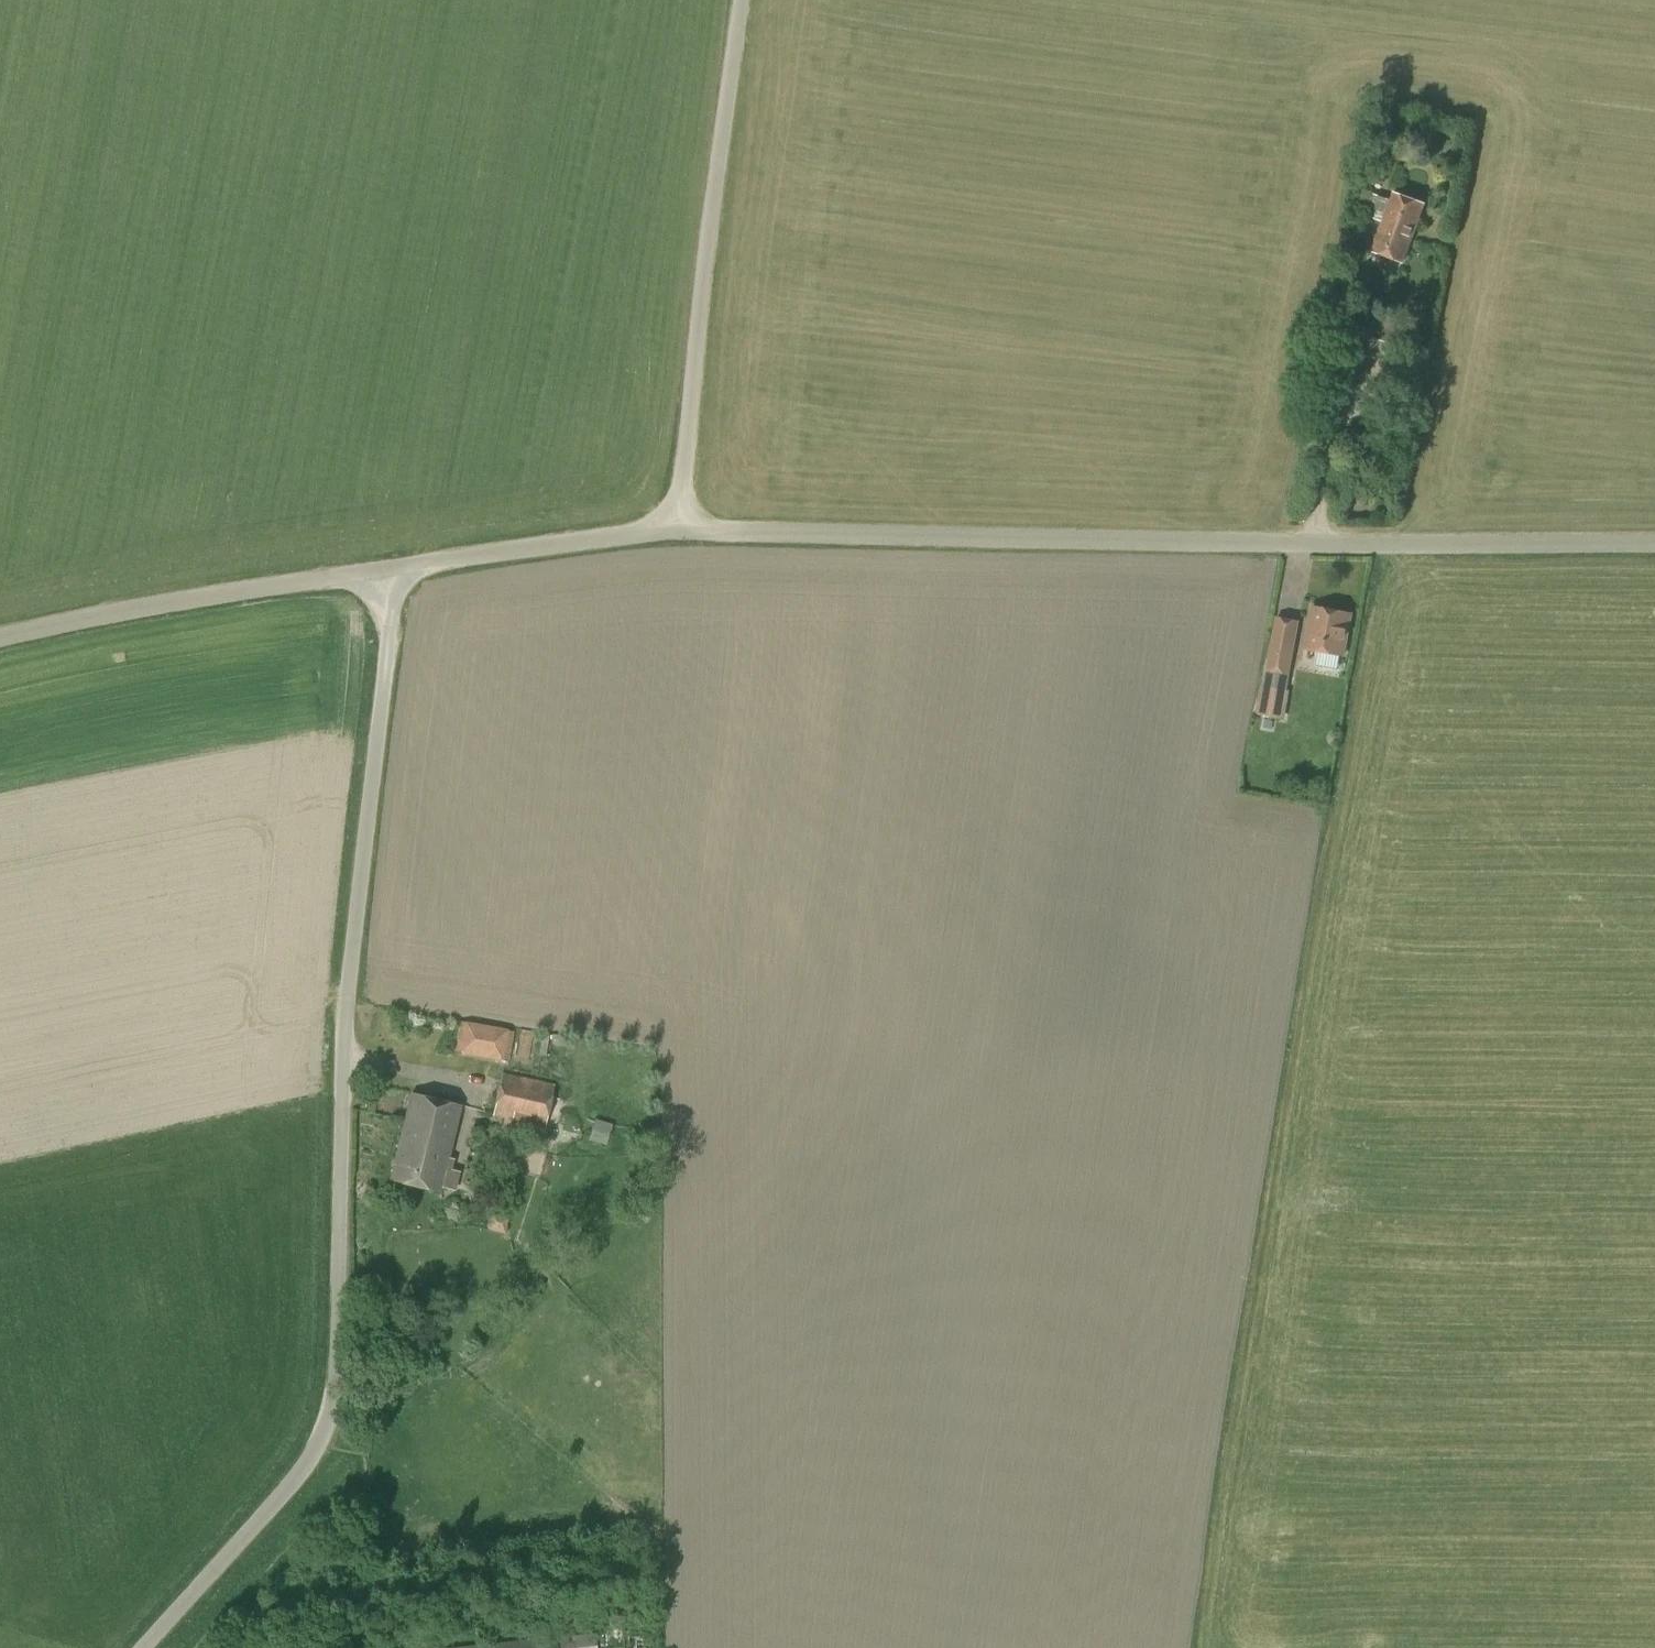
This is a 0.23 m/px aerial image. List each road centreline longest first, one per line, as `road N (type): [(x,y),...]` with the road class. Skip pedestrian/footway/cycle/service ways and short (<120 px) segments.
road 1 (unclassified): [(146,1647),(293,1483),(331,1414),(343,1027),(391,571)]
road 2 (unclassified): [(1654,543),(677,531)]
road 3 (unclassified): [(742,0),(677,531)]
road 4 (unclassified): [(0,639),(181,601),(391,571)]
road 5 (unclassified): [(391,571),(677,531)]

